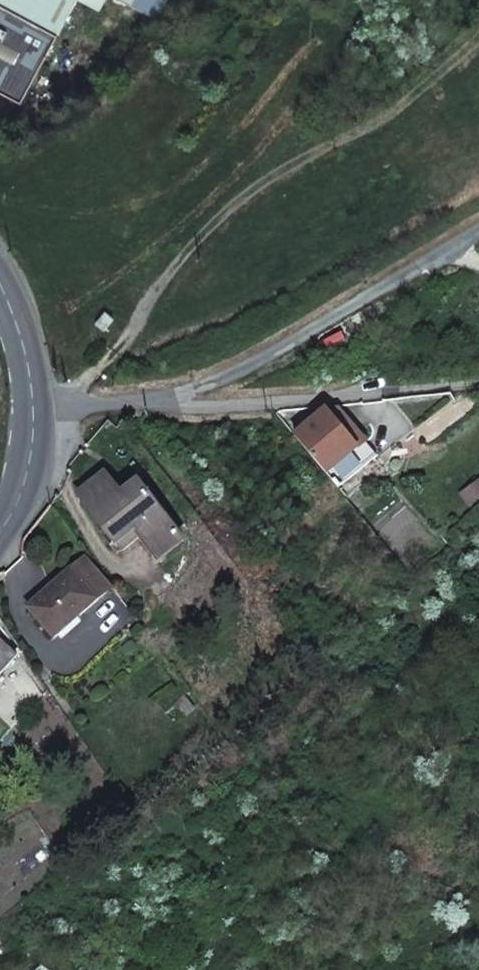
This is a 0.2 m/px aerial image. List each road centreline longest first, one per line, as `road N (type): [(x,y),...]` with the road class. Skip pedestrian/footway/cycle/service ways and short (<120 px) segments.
road 1 (track): [(478,37),(394,112),(240,200),(196,241),(110,357),(36,418)]
road 2 (unclassified): [(478,231),(169,405)]
road 3 (unclassified): [(478,388),(169,405)]
road 4 (secondary): [(36,418),(25,337),(0,284)]
road 5 (unclassified): [(169,405),(98,405),(36,418)]

